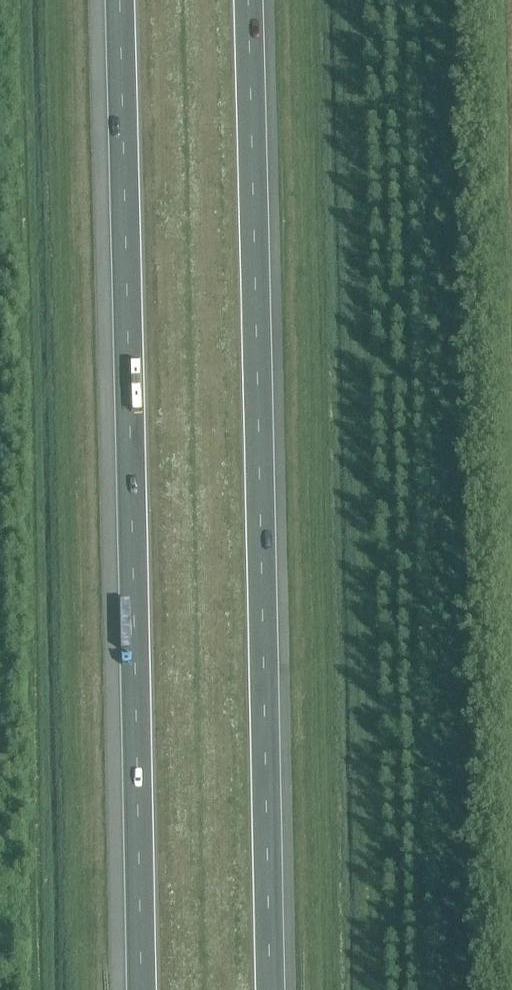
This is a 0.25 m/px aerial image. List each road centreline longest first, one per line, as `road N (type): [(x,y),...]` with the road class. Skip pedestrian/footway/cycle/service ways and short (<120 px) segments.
road 1 (motorway): [(269,989),(244,0)]
road 2 (motorway): [(118,0),(142,989)]

